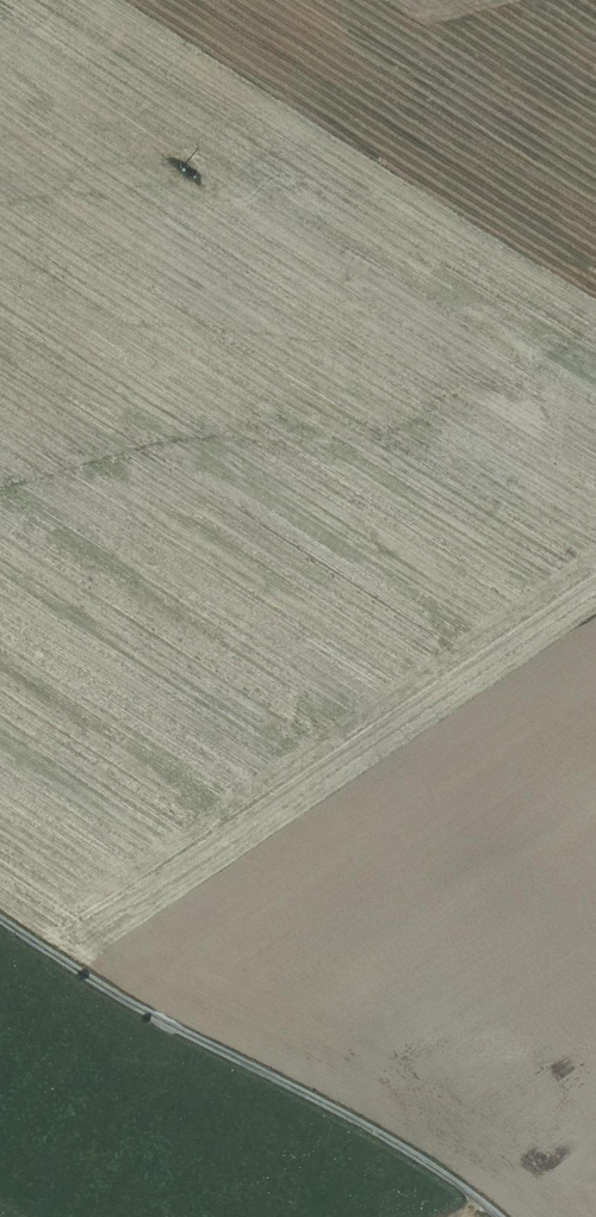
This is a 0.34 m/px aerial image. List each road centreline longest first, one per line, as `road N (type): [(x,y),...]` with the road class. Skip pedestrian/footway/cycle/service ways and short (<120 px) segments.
road 1 (unclassified): [(497,1216),(436,1169),(0,921)]

